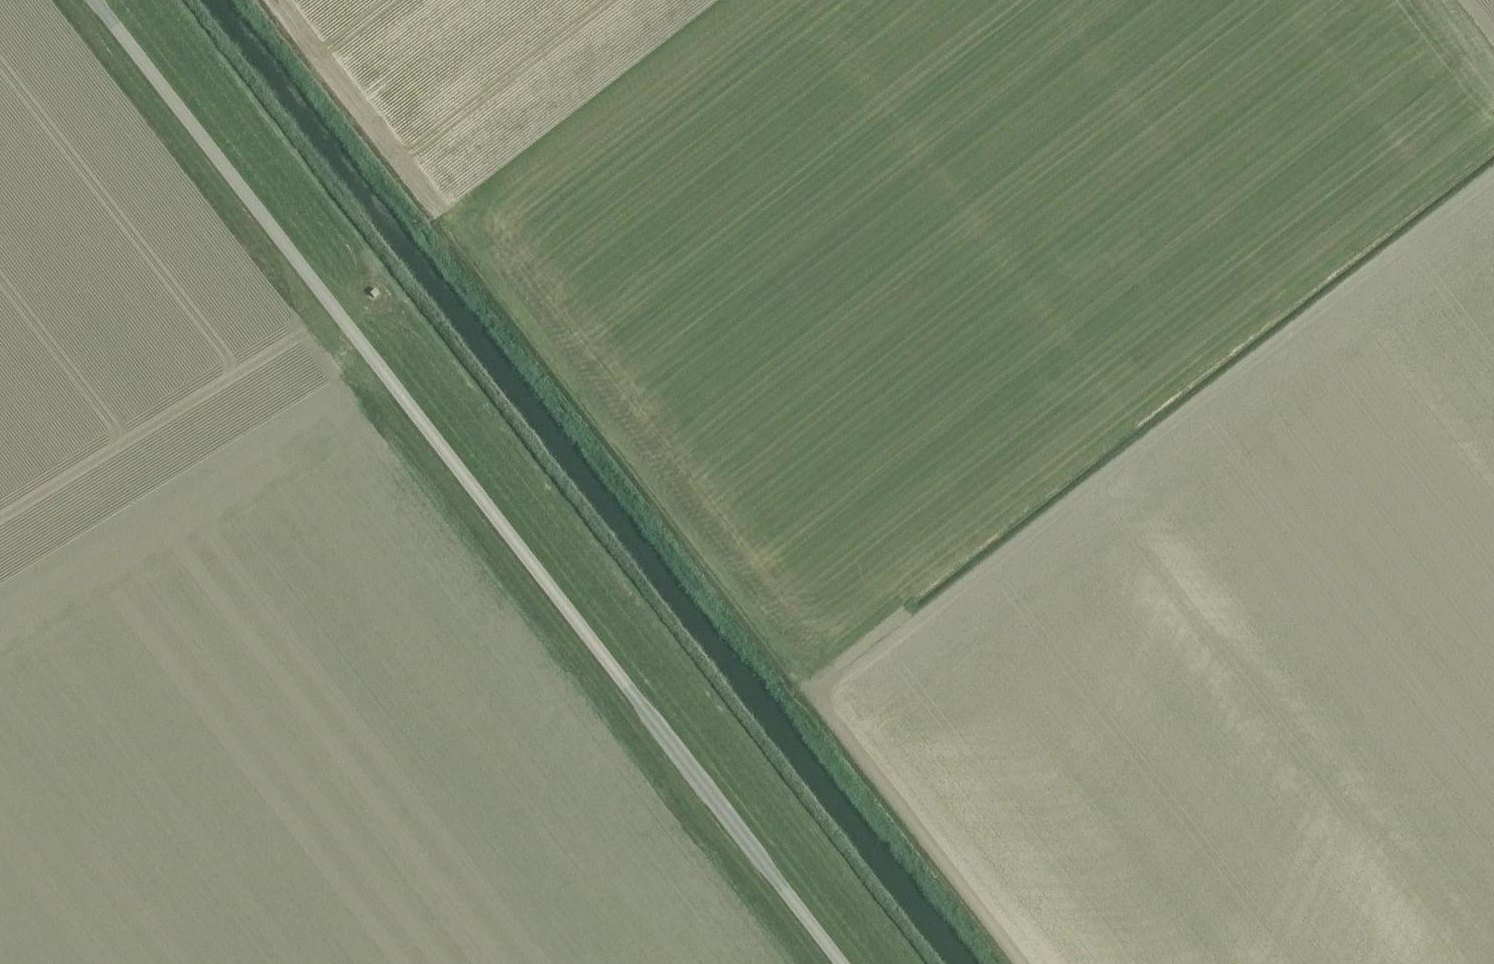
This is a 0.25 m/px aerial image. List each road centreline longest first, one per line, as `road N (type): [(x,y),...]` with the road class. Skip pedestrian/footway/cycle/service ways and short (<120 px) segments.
road 1 (unclassified): [(841,963),(93,0)]

